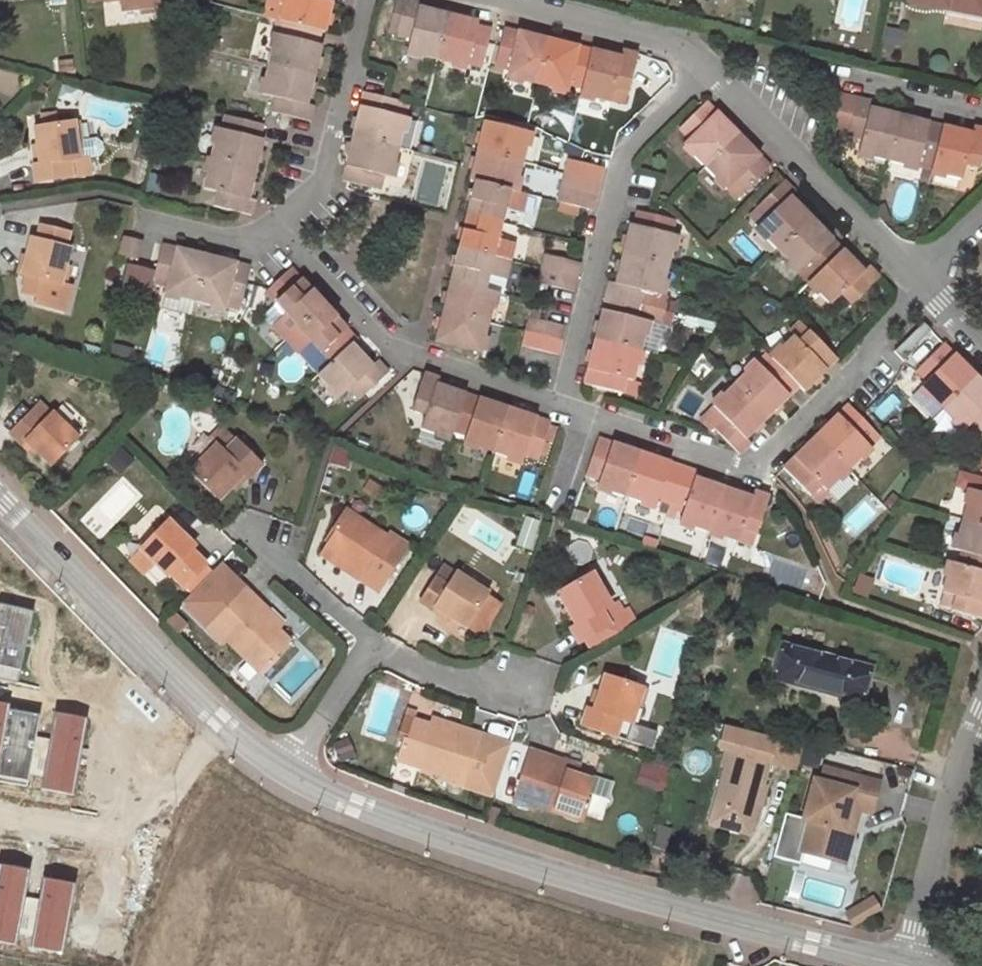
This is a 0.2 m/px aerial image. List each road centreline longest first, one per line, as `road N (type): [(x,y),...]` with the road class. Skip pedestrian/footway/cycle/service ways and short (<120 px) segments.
road 1 (residential): [(285,771),(439,835),(638,897),(906,965)]
road 2 (residential): [(922,286),(866,359),(754,469),(564,406)]
road 3 (residential): [(0,499),(219,719),(285,771)]
road 4 (residential): [(707,71),(622,160),(564,406)]
road 5 (residential): [(564,406),(401,352),(280,228)]
road 6 (residential): [(707,71),(915,279)]
road 7 (residential): [(981,713),(907,965)]
road 8 (residential): [(280,228),(281,217),(328,181),(368,0)]
road 9 (residential): [(500,0),(662,38),(707,71)]
road 10 (residential): [(365,643),(483,690),(525,688)]
road 11 (residential): [(249,535),(365,643)]
road 12 (residential): [(365,643),(285,771)]
road 13 (residential): [(144,217),(257,237),(280,228)]
road 14 (residential): [(848,77),(981,113)]

